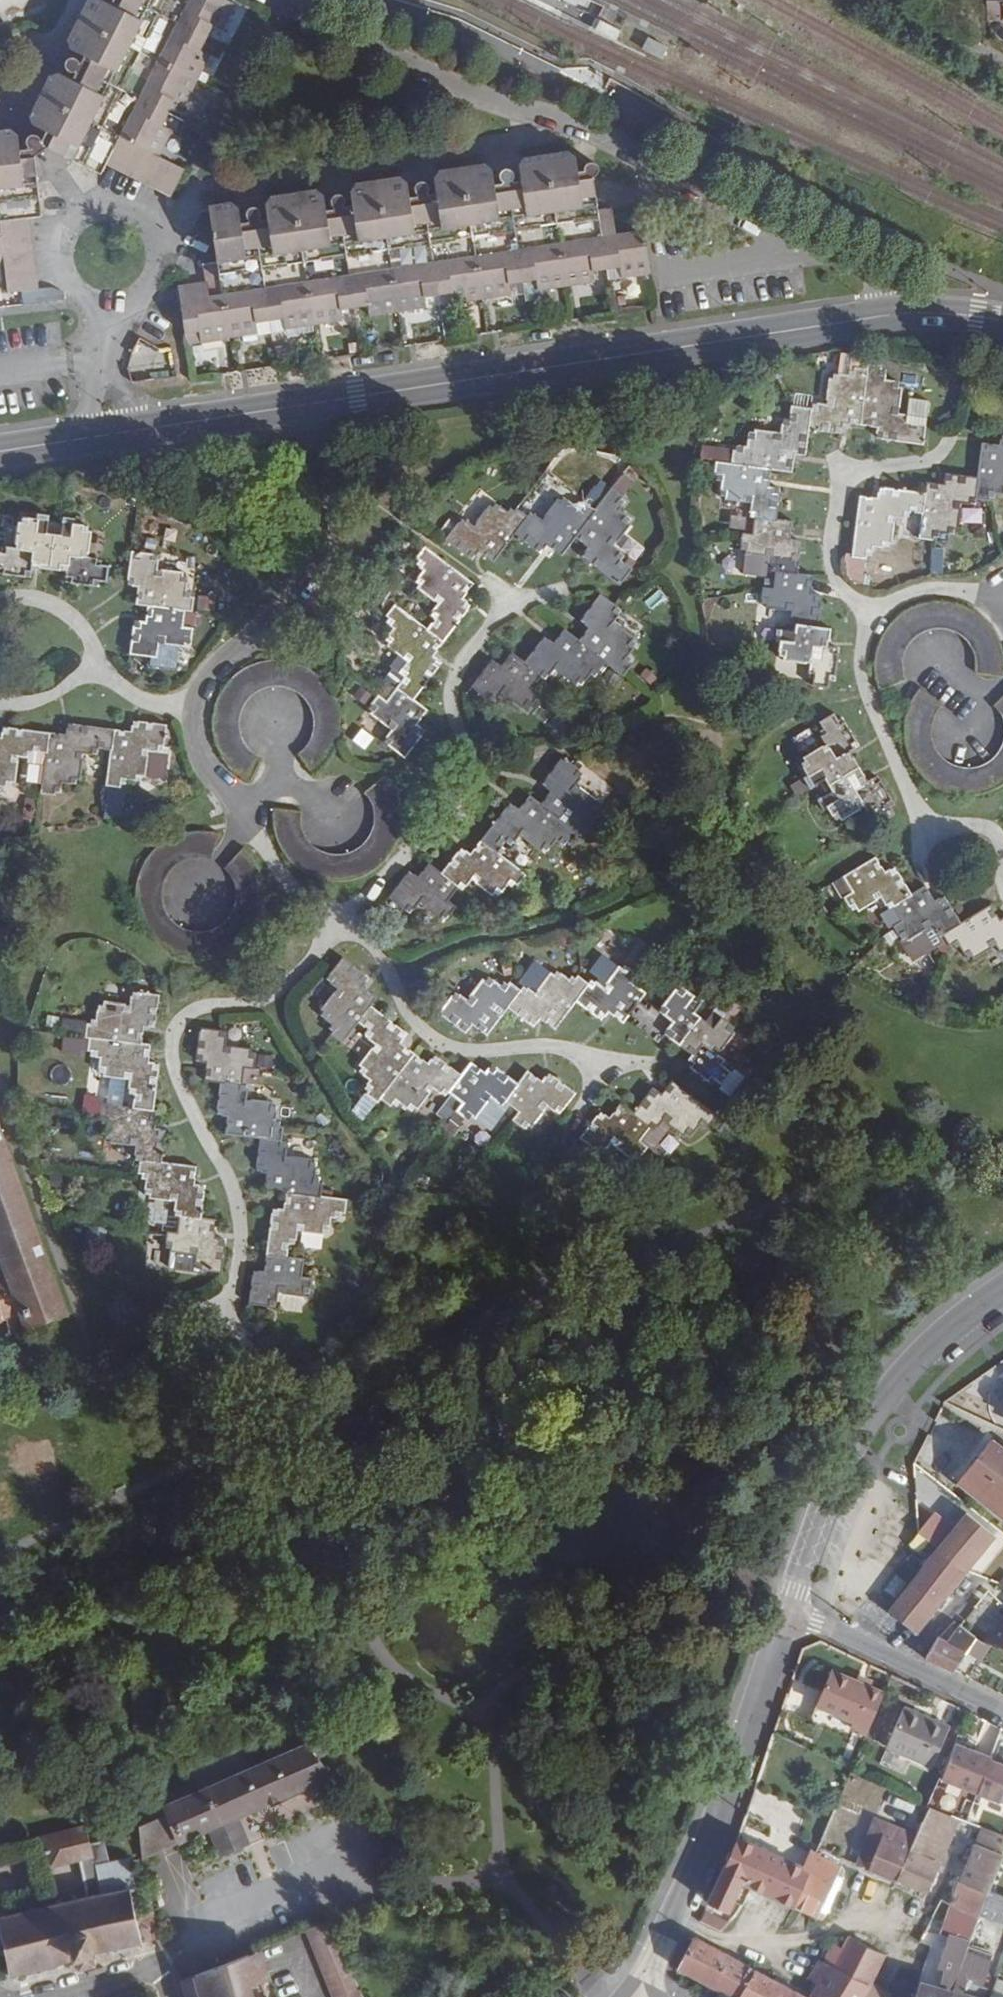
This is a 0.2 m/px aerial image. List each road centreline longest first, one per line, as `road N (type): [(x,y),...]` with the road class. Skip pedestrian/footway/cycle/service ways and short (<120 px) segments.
road 1 (tertiary): [(303,405),(887,312),(1002,317)]
road 2 (residential): [(250,813),(203,756),(199,711),(221,664),(303,591),(318,560),(322,518),(303,405)]
road 3 (tertiary): [(1002,1290),(911,1364),(859,1427),(790,1610)]
road 4 (tertiary): [(790,1610),(723,1809),(676,1917)]
road 5 (tertiary): [(0,451),(303,405)]
road 6 (residential): [(790,1610),(1002,1712)]
road 7 (residential): [(676,1917),(734,1942),(780,1950),(821,1942),(862,1919),(895,1919)]

